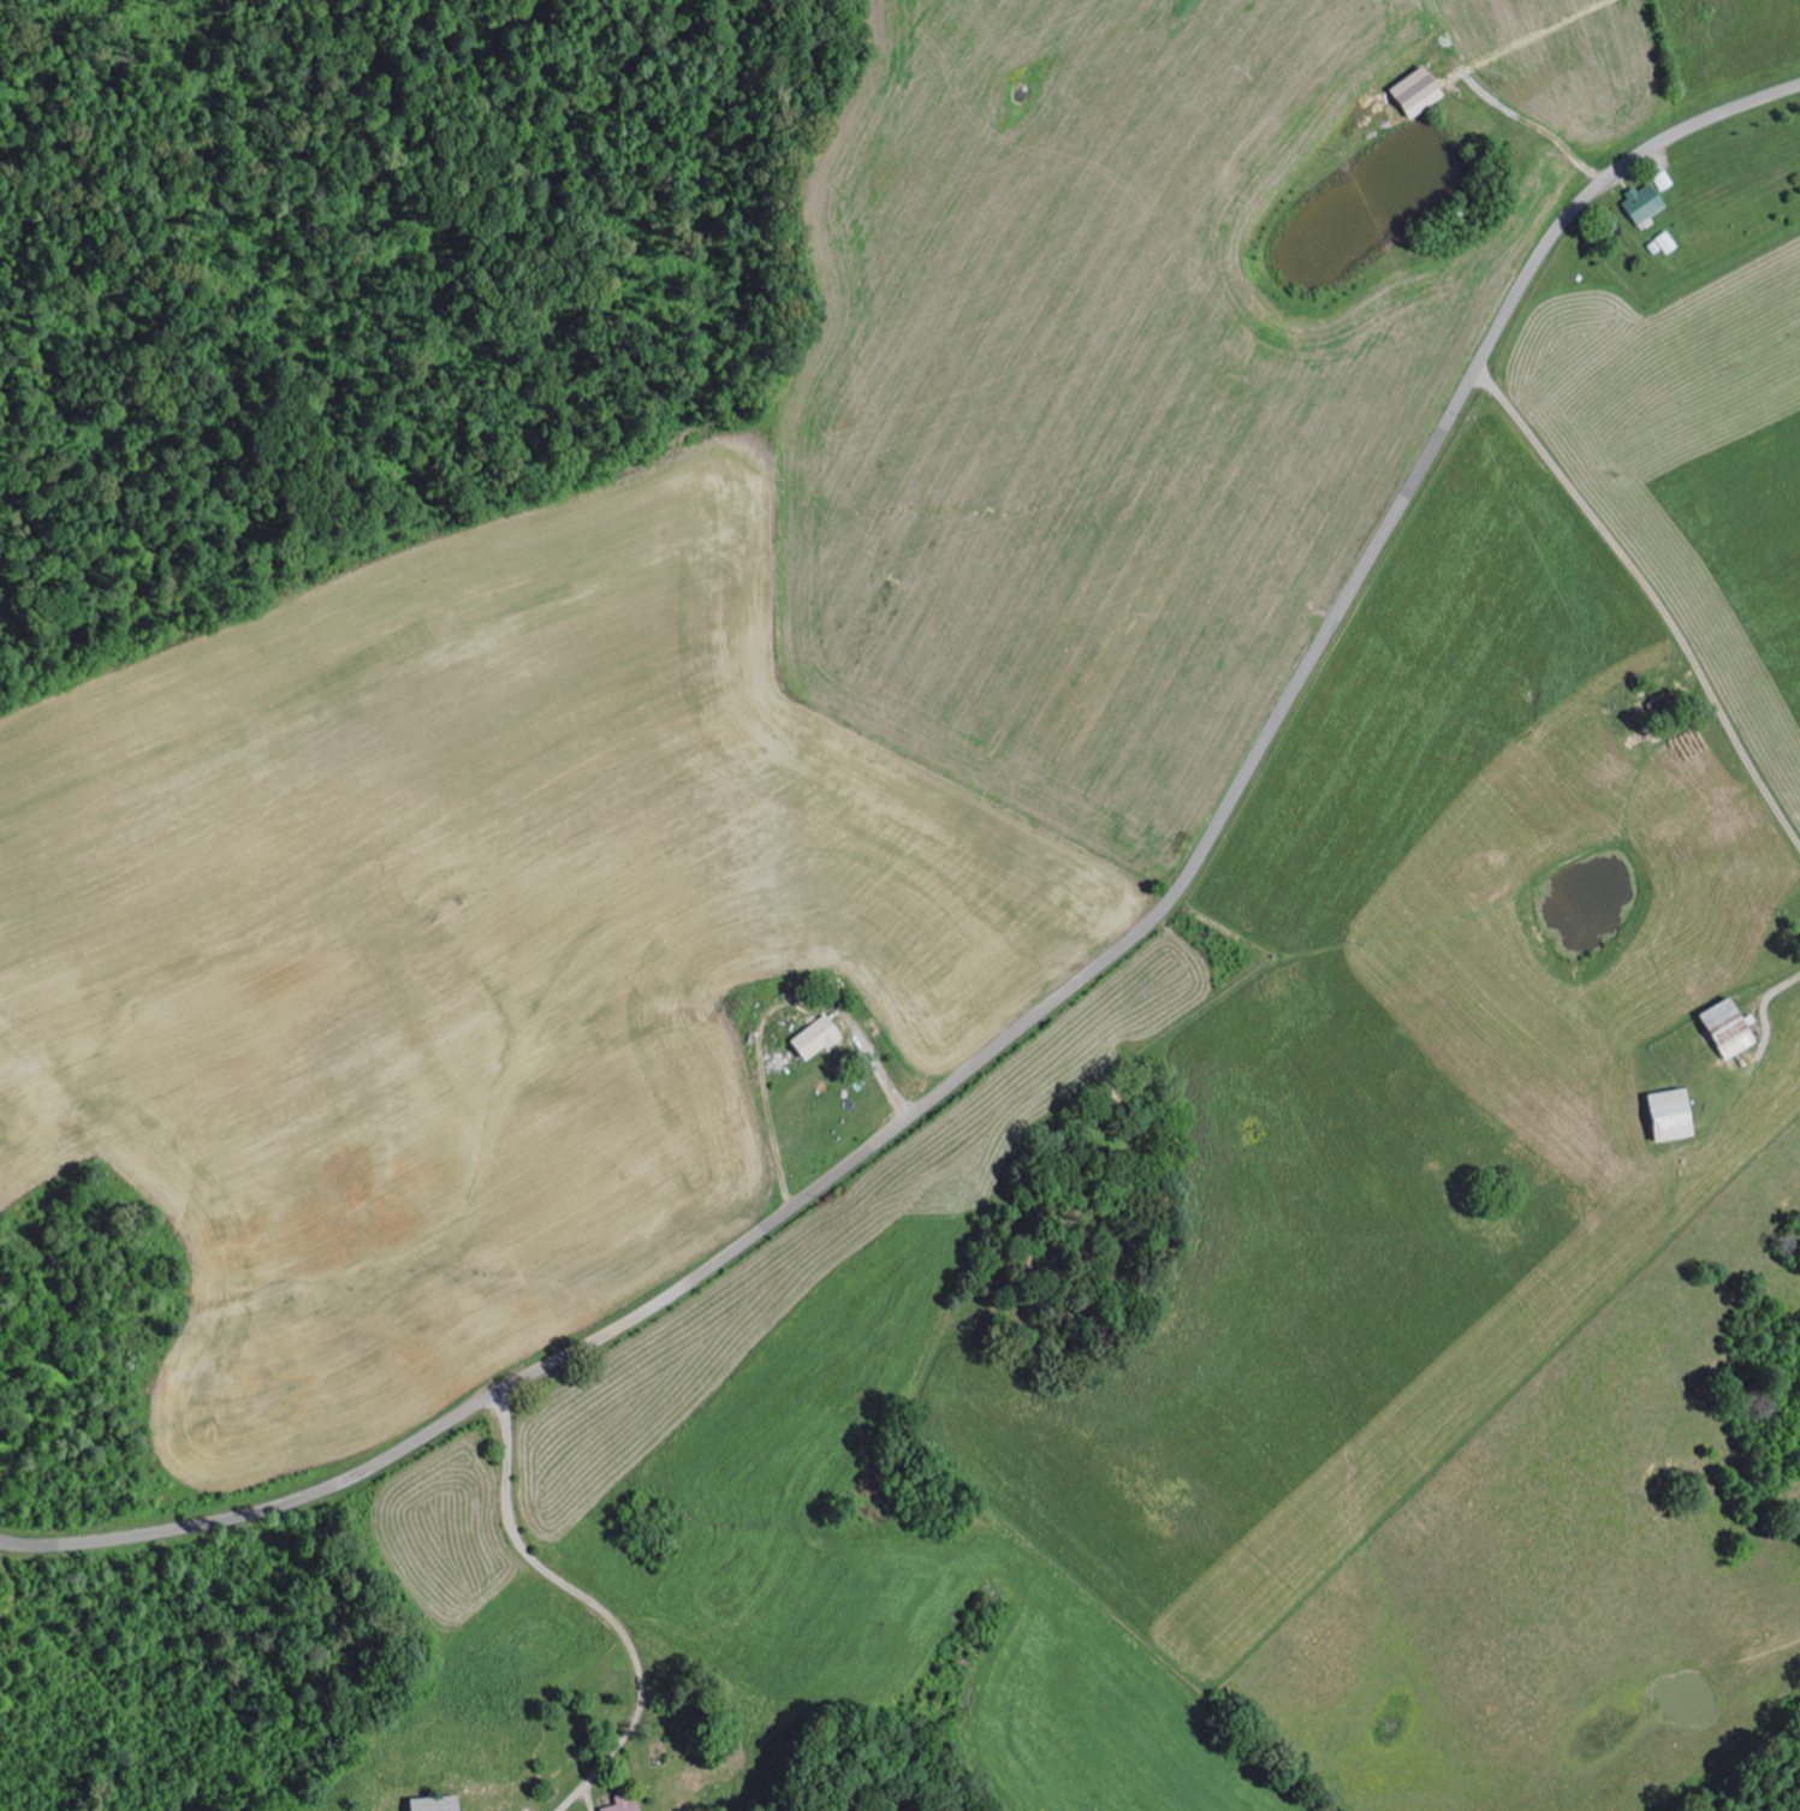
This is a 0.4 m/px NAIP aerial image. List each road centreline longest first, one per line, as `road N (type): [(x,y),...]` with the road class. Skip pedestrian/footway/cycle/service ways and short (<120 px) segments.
road 1 (residential): [(0,1545),(57,1564),(158,1555),(361,1468),(696,1273),(1094,966),(1188,869),(1550,239),(1647,149),(1799,82)]

